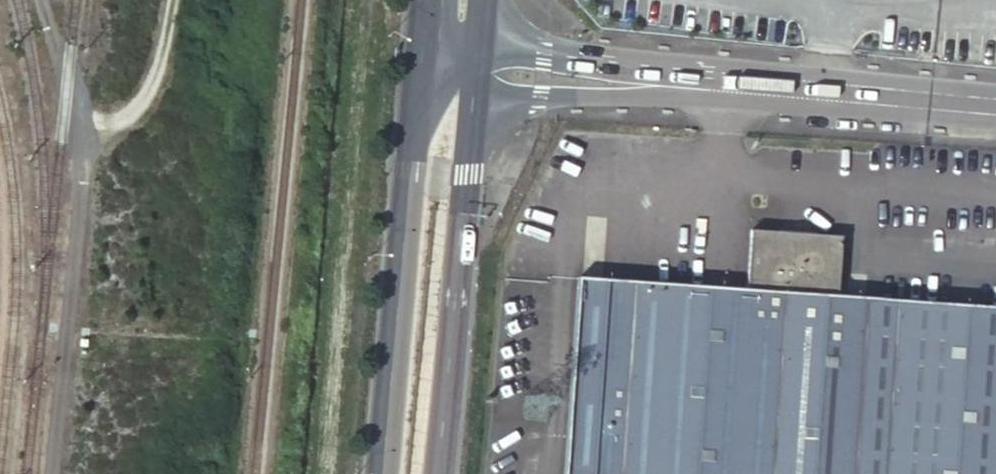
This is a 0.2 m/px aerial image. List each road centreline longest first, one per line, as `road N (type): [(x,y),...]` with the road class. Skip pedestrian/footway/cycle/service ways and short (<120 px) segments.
road 1 (primary): [(418,100),(385,473)]
road 2 (primary): [(438,473),(470,127)]
road 3 (residential): [(703,81),(995,107)]
road 4 (residential): [(703,81),(671,68),(479,46)]
road 5 (residential): [(511,101),(669,97),(703,81)]

